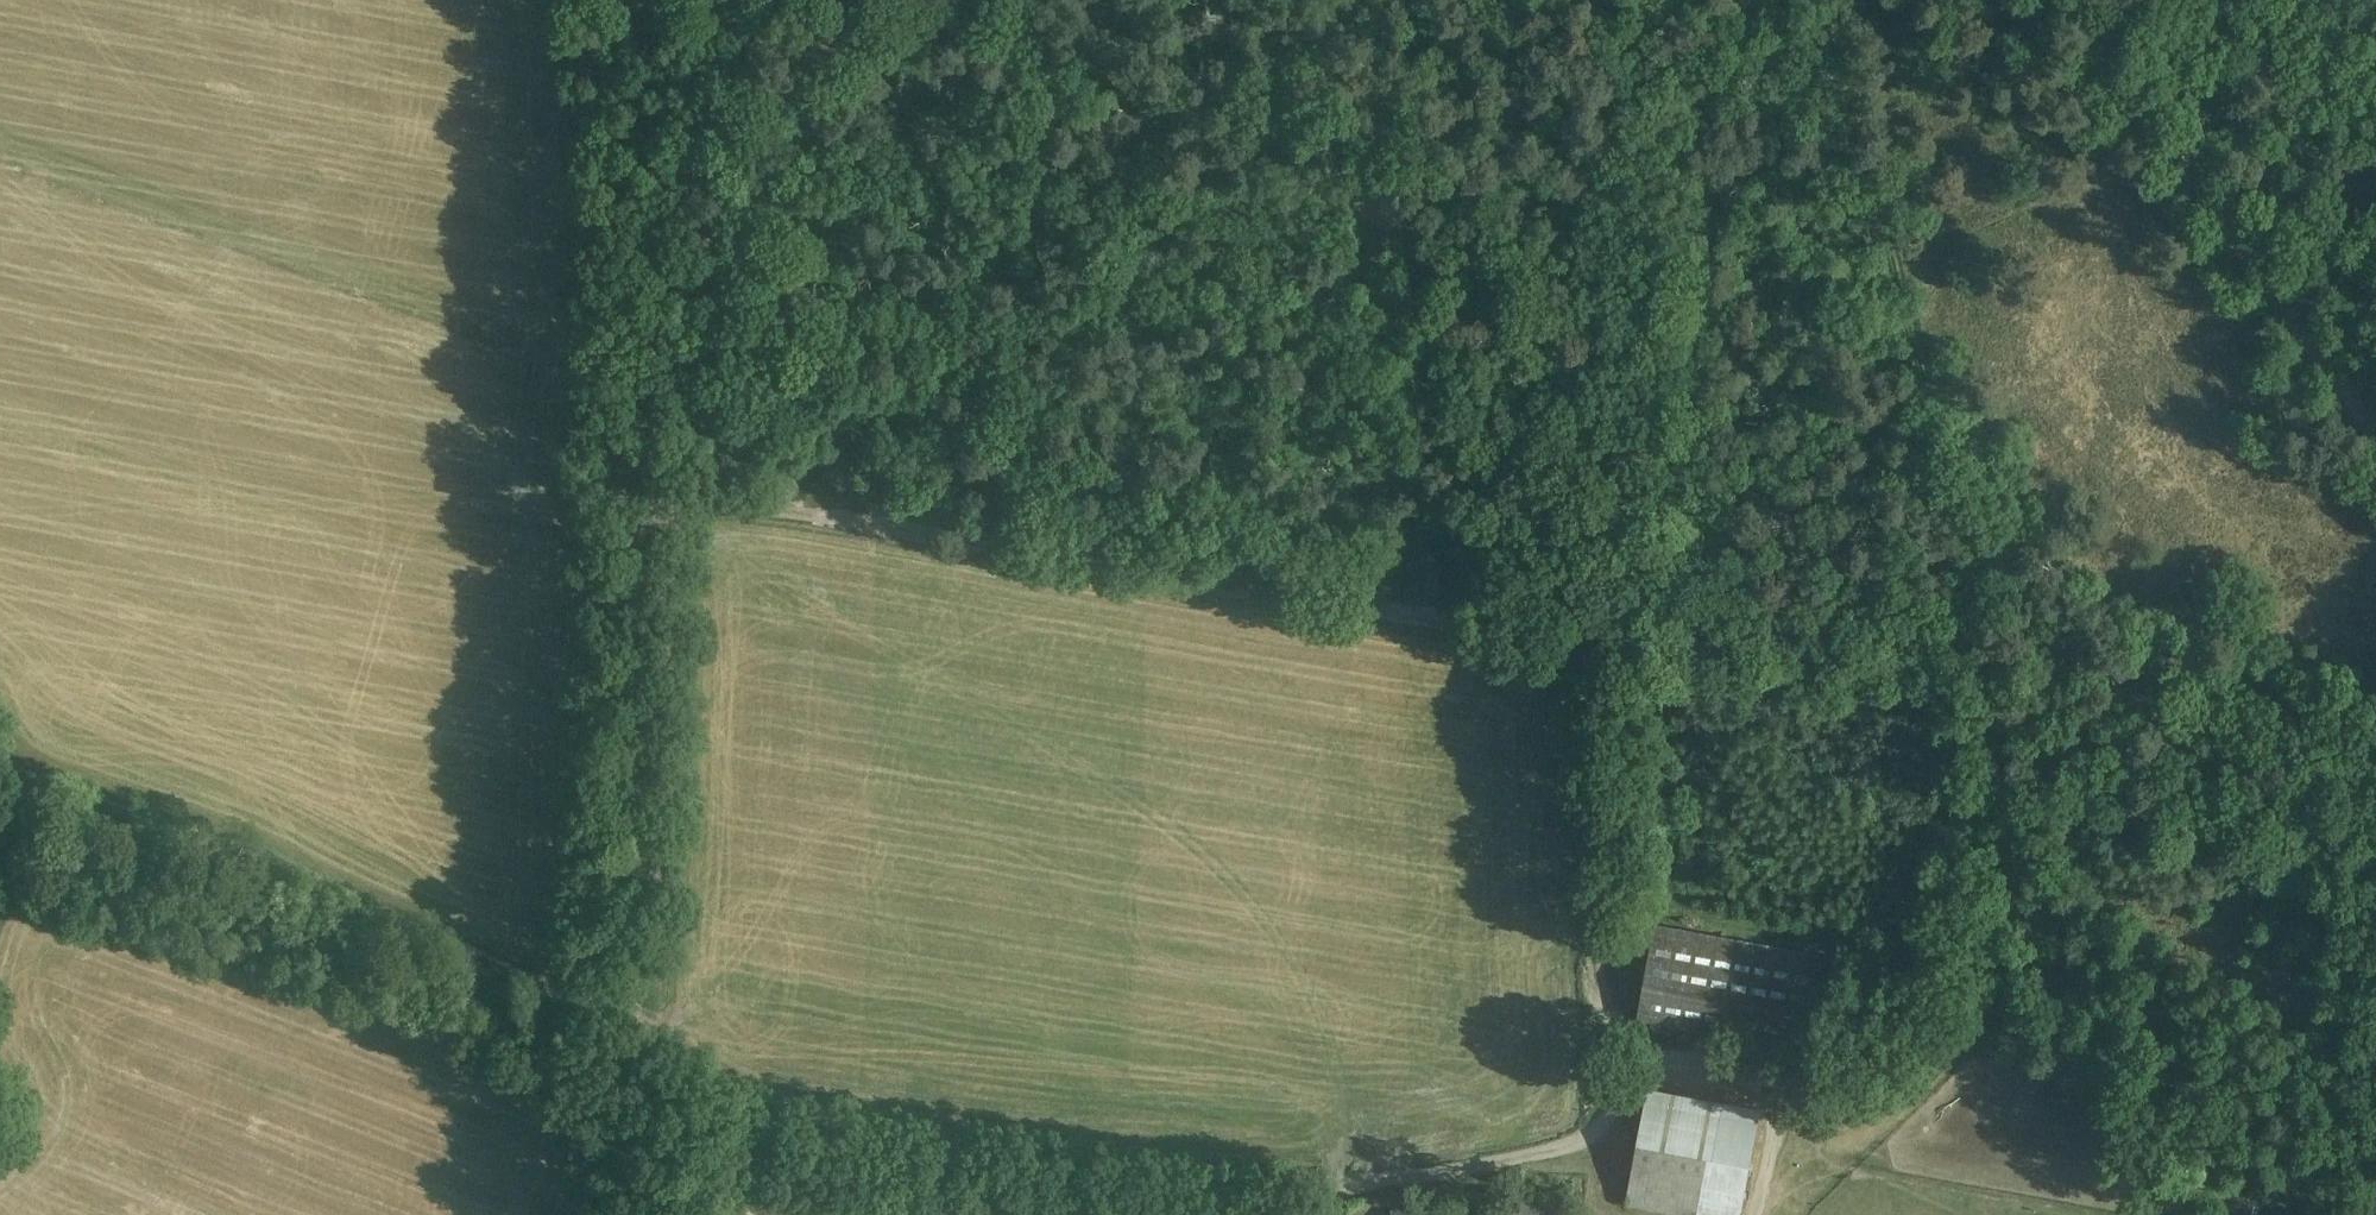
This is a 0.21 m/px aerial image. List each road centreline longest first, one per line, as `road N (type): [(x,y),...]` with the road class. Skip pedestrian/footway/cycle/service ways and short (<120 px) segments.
road 1 (track): [(682,491),(1441,622),(1558,661),(1569,689),(1577,936),(1604,996),(1665,1058),(1733,1066),(1769,1090),(1783,1121),(1872,1128),(1932,1059),(1960,996)]
road 2 (track): [(2375,784),(2055,769),(1995,779),(1960,996)]
road 3 (track): [(2375,426),(2060,0)]

